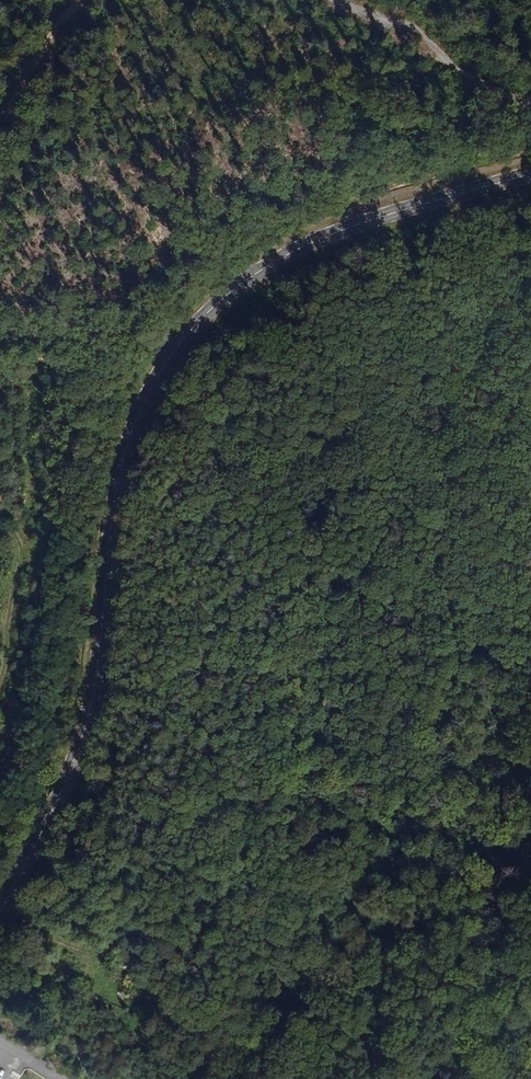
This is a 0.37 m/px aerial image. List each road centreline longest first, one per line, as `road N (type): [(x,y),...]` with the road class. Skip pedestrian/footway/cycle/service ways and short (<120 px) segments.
road 1 (tertiary): [(0,905),(61,793),(90,711),(119,488),(167,364),(246,281),(321,242),(530,176)]
road 2 (track): [(354,0),(530,91)]
road 3 (track): [(0,697),(13,655),(21,554),(0,525)]

